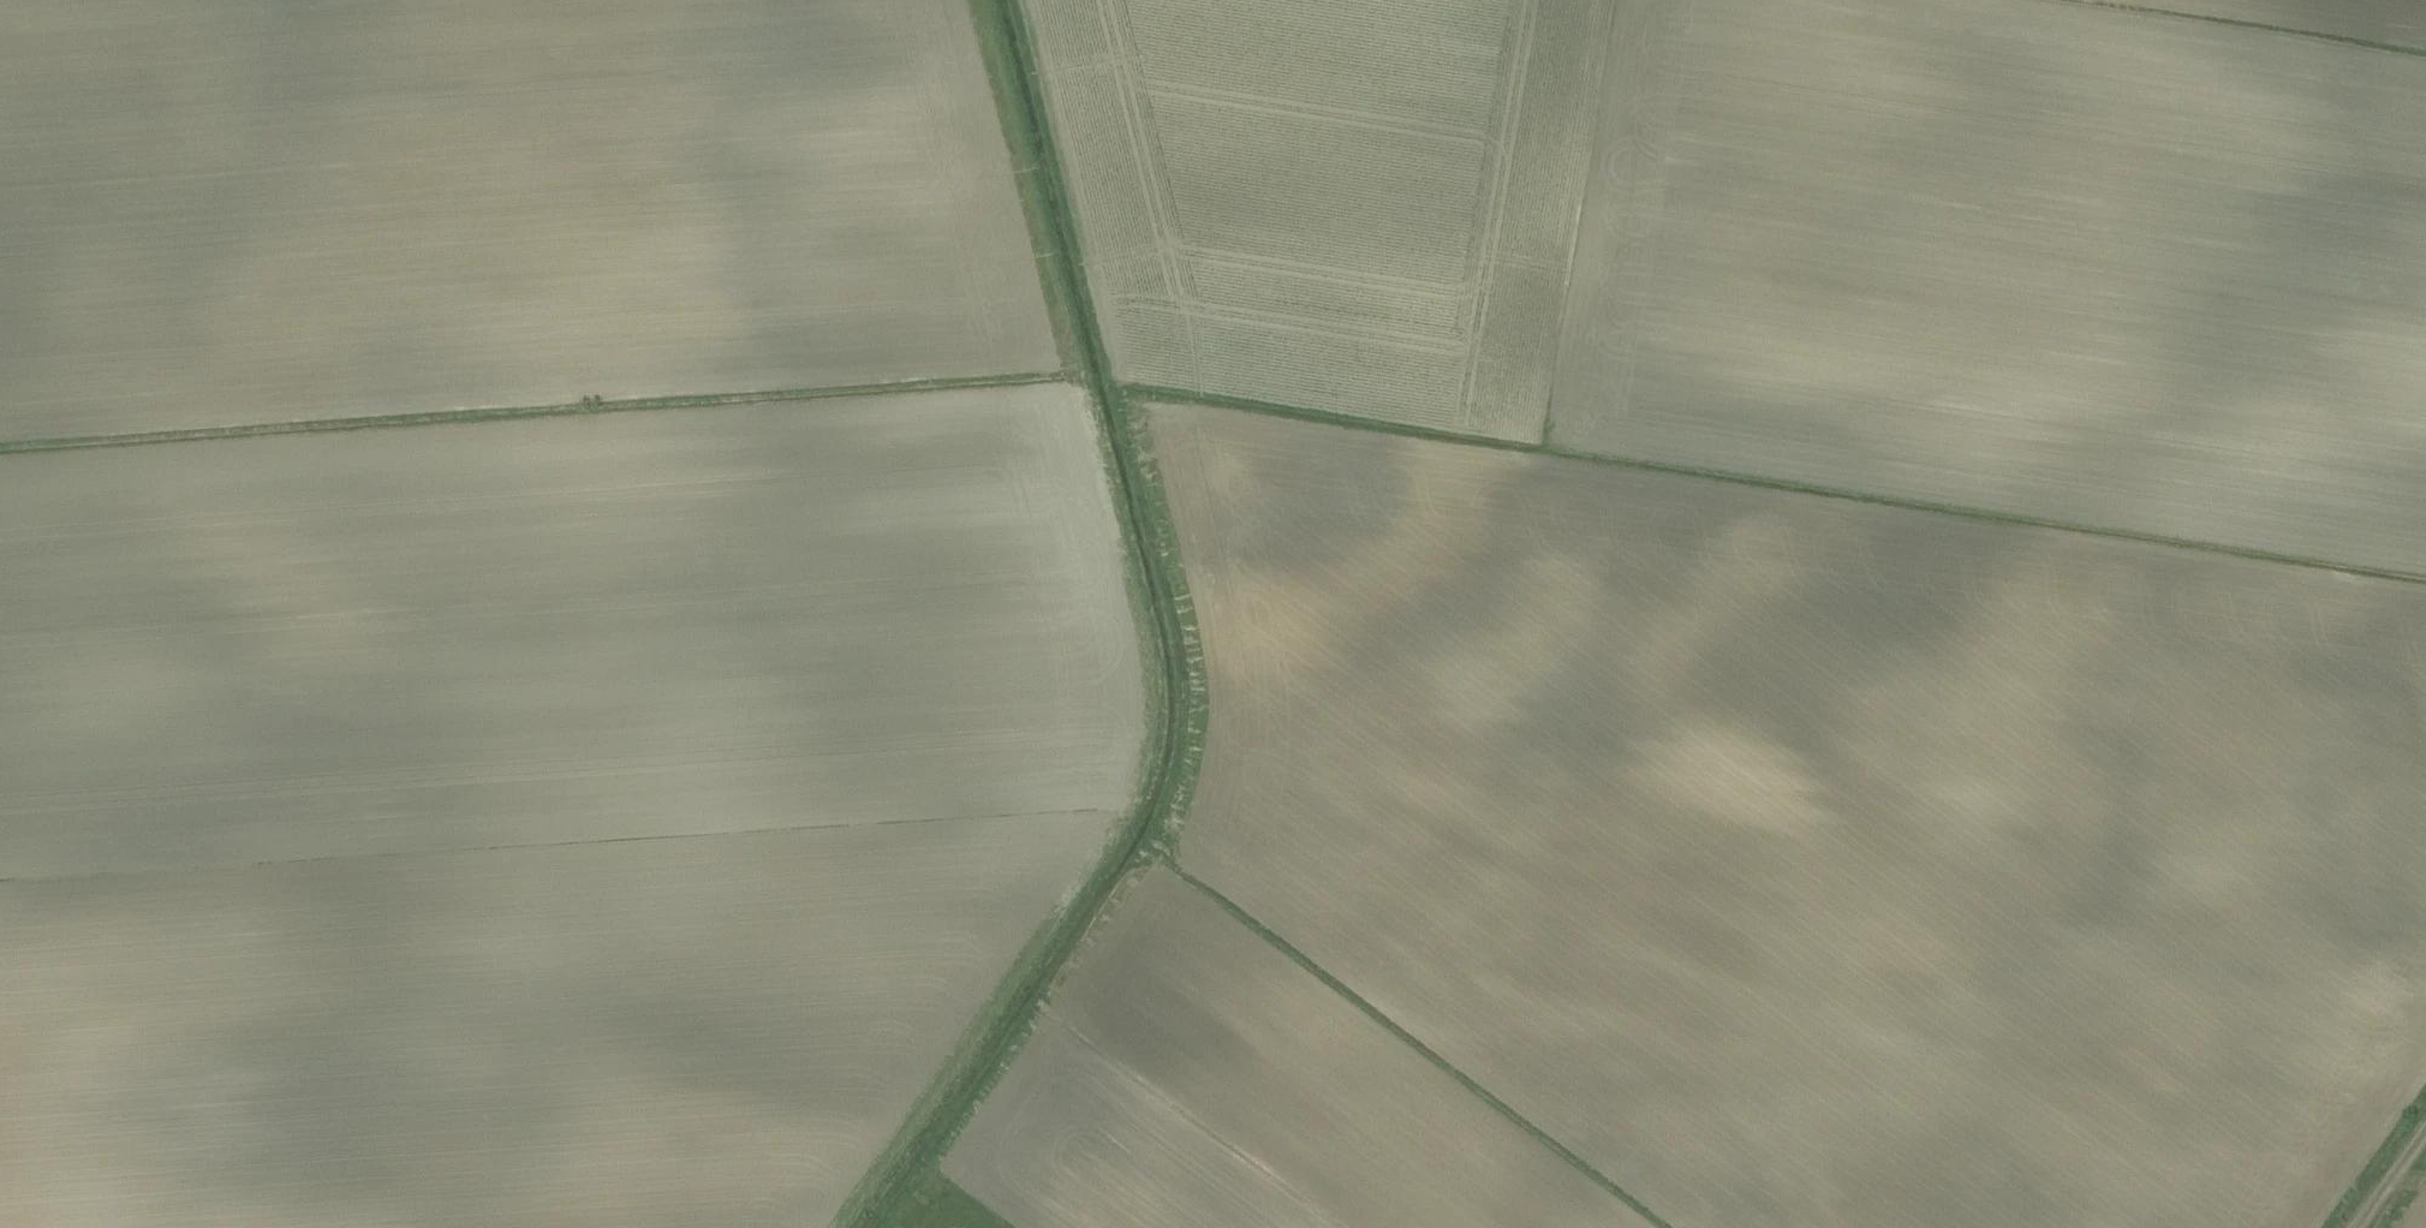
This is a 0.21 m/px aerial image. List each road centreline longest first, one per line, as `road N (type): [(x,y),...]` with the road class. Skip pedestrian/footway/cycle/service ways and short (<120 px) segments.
road 1 (unclassified): [(2351,1227),(2425,1123)]

